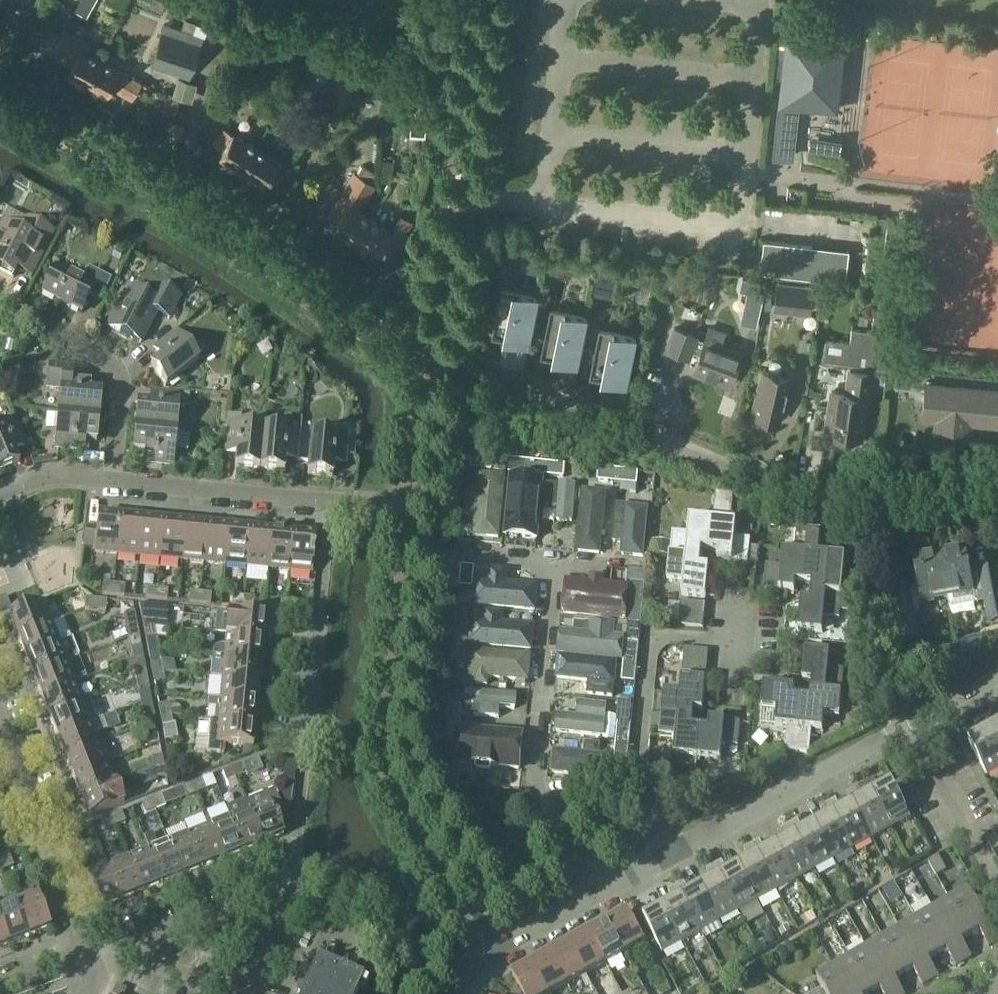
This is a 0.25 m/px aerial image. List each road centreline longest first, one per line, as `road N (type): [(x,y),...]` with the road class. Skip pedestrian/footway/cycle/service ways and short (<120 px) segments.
road 1 (residential): [(430,350),(836,510),(889,513),(997,495)]
road 2 (residential): [(372,322),(178,189),(0,94)]
road 3 (residential): [(473,955),(469,931),(388,777),(408,548)]
road 4 (residential): [(295,866),(330,499)]
road 5 (residential): [(587,894),(539,795),(559,562)]
road 6 (residential): [(674,852),(641,791),(658,637),(735,642)]
road 7 (residential): [(899,732),(674,852)]
road 8 (residential): [(94,944),(0,716)]
road 9 (residential): [(112,479),(118,368),(0,303)]
road 10 (residential): [(112,946),(213,987),(246,987),(287,906)]
road 11 (residential): [(330,499),(112,479)]
road 12 (residential): [(112,946),(295,866)]
road 13 (residential): [(460,984),(287,906)]
road 14 (residential): [(411,509),(430,350)]
road 15 (residential): [(430,350),(449,196)]
road 16 (residential): [(982,861),(933,772),(899,732)]
road 17 (residential): [(559,562),(408,548)]
road 18 (residential): [(473,955),(587,894)]

